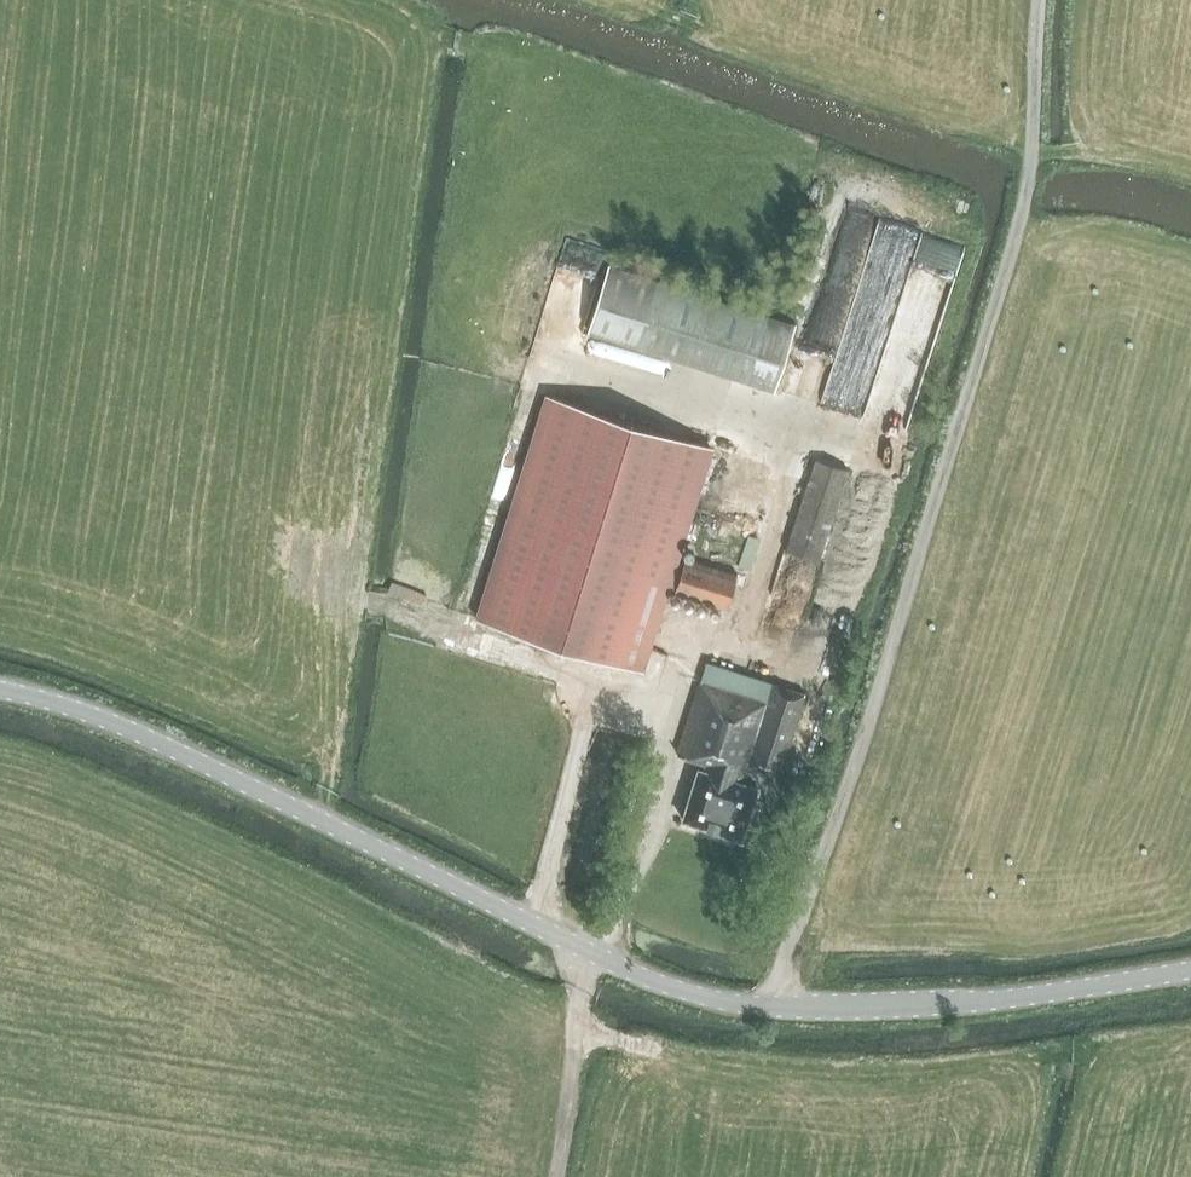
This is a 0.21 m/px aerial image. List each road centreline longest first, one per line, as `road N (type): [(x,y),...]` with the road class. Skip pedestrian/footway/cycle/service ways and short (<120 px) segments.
road 1 (tertiary): [(1190,968),(912,1005),(764,1005),(709,995),(432,875),(132,729),(0,687)]

